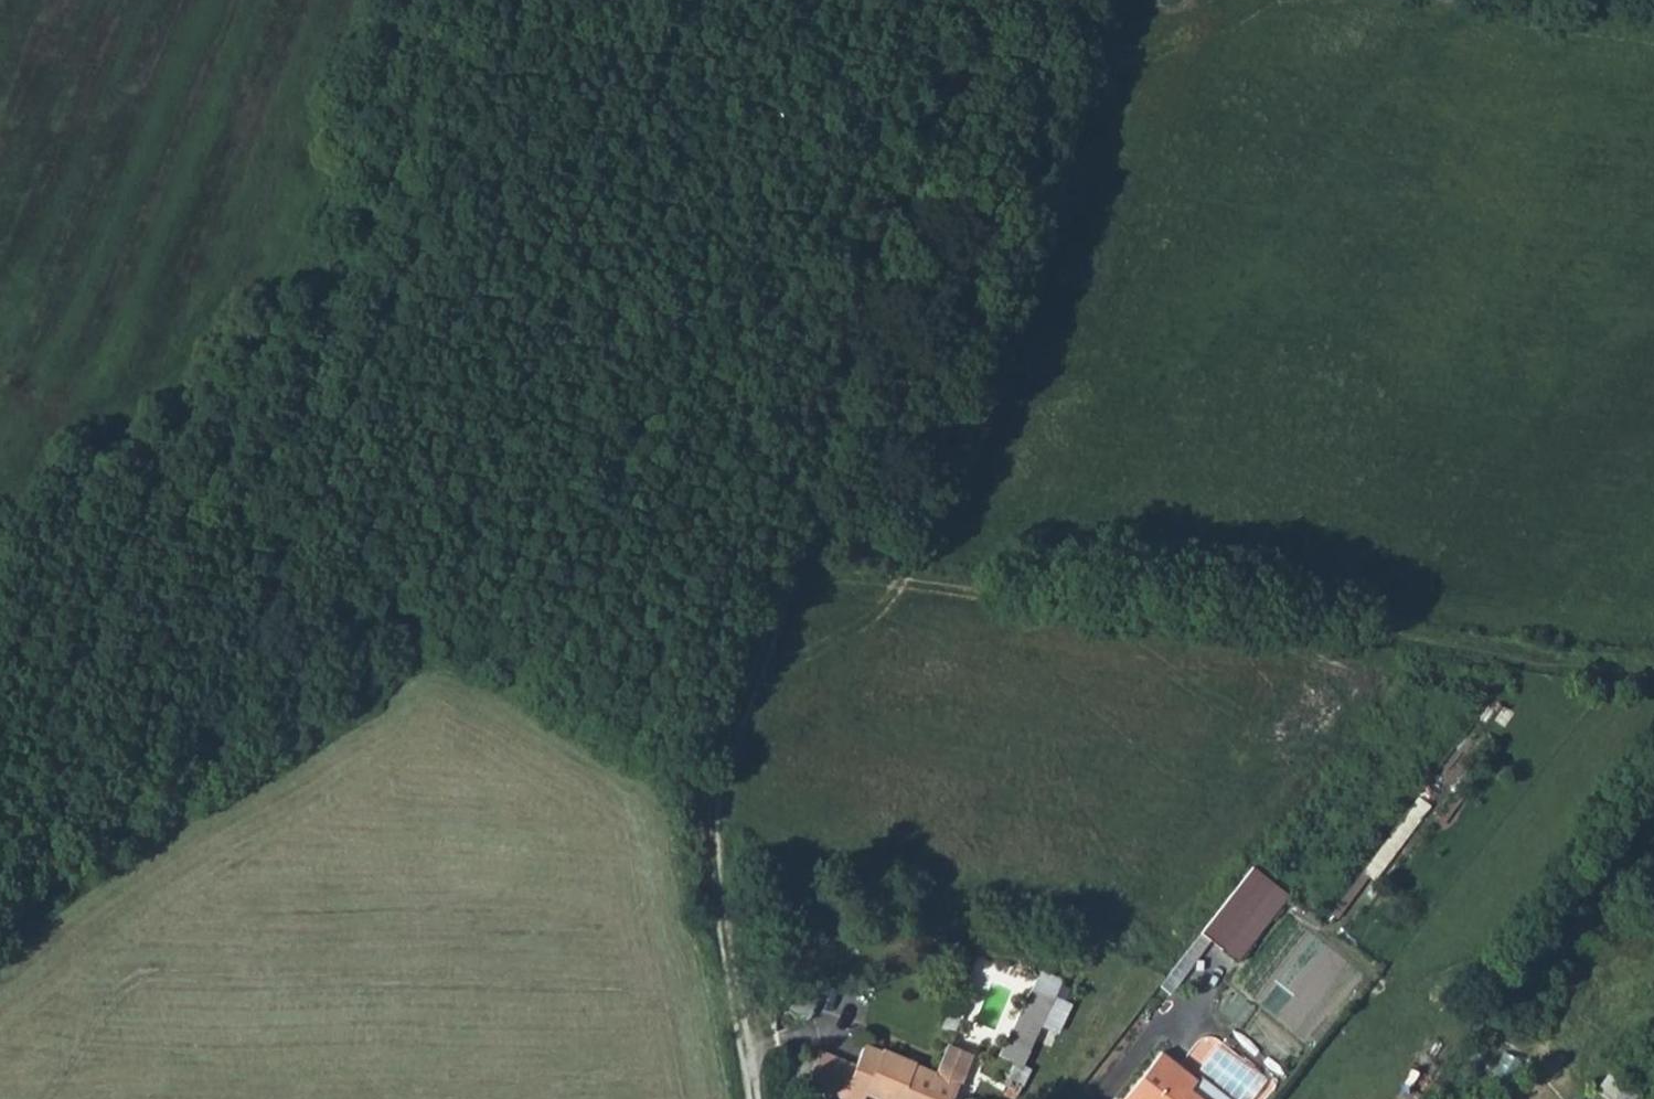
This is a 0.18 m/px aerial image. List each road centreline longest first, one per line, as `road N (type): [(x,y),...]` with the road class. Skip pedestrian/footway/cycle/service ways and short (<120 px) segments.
road 1 (track): [(753,1098),(711,856),(715,790),(799,537),(824,550),(964,574),(1653,668)]

